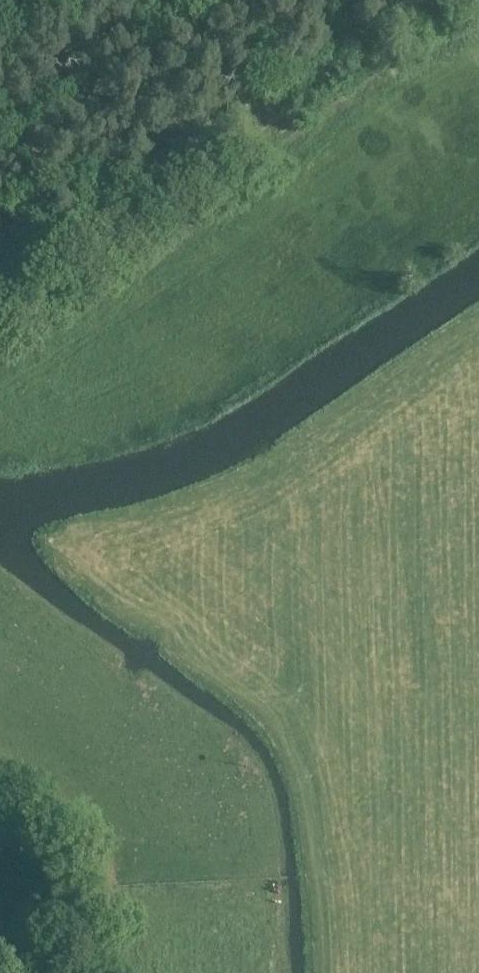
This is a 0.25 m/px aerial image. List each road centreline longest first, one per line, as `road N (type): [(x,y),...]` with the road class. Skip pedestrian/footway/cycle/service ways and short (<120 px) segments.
road 1 (track): [(0,327),(460,0)]
road 2 (unclassified): [(65,972),(59,878),(33,847),(0,828)]

